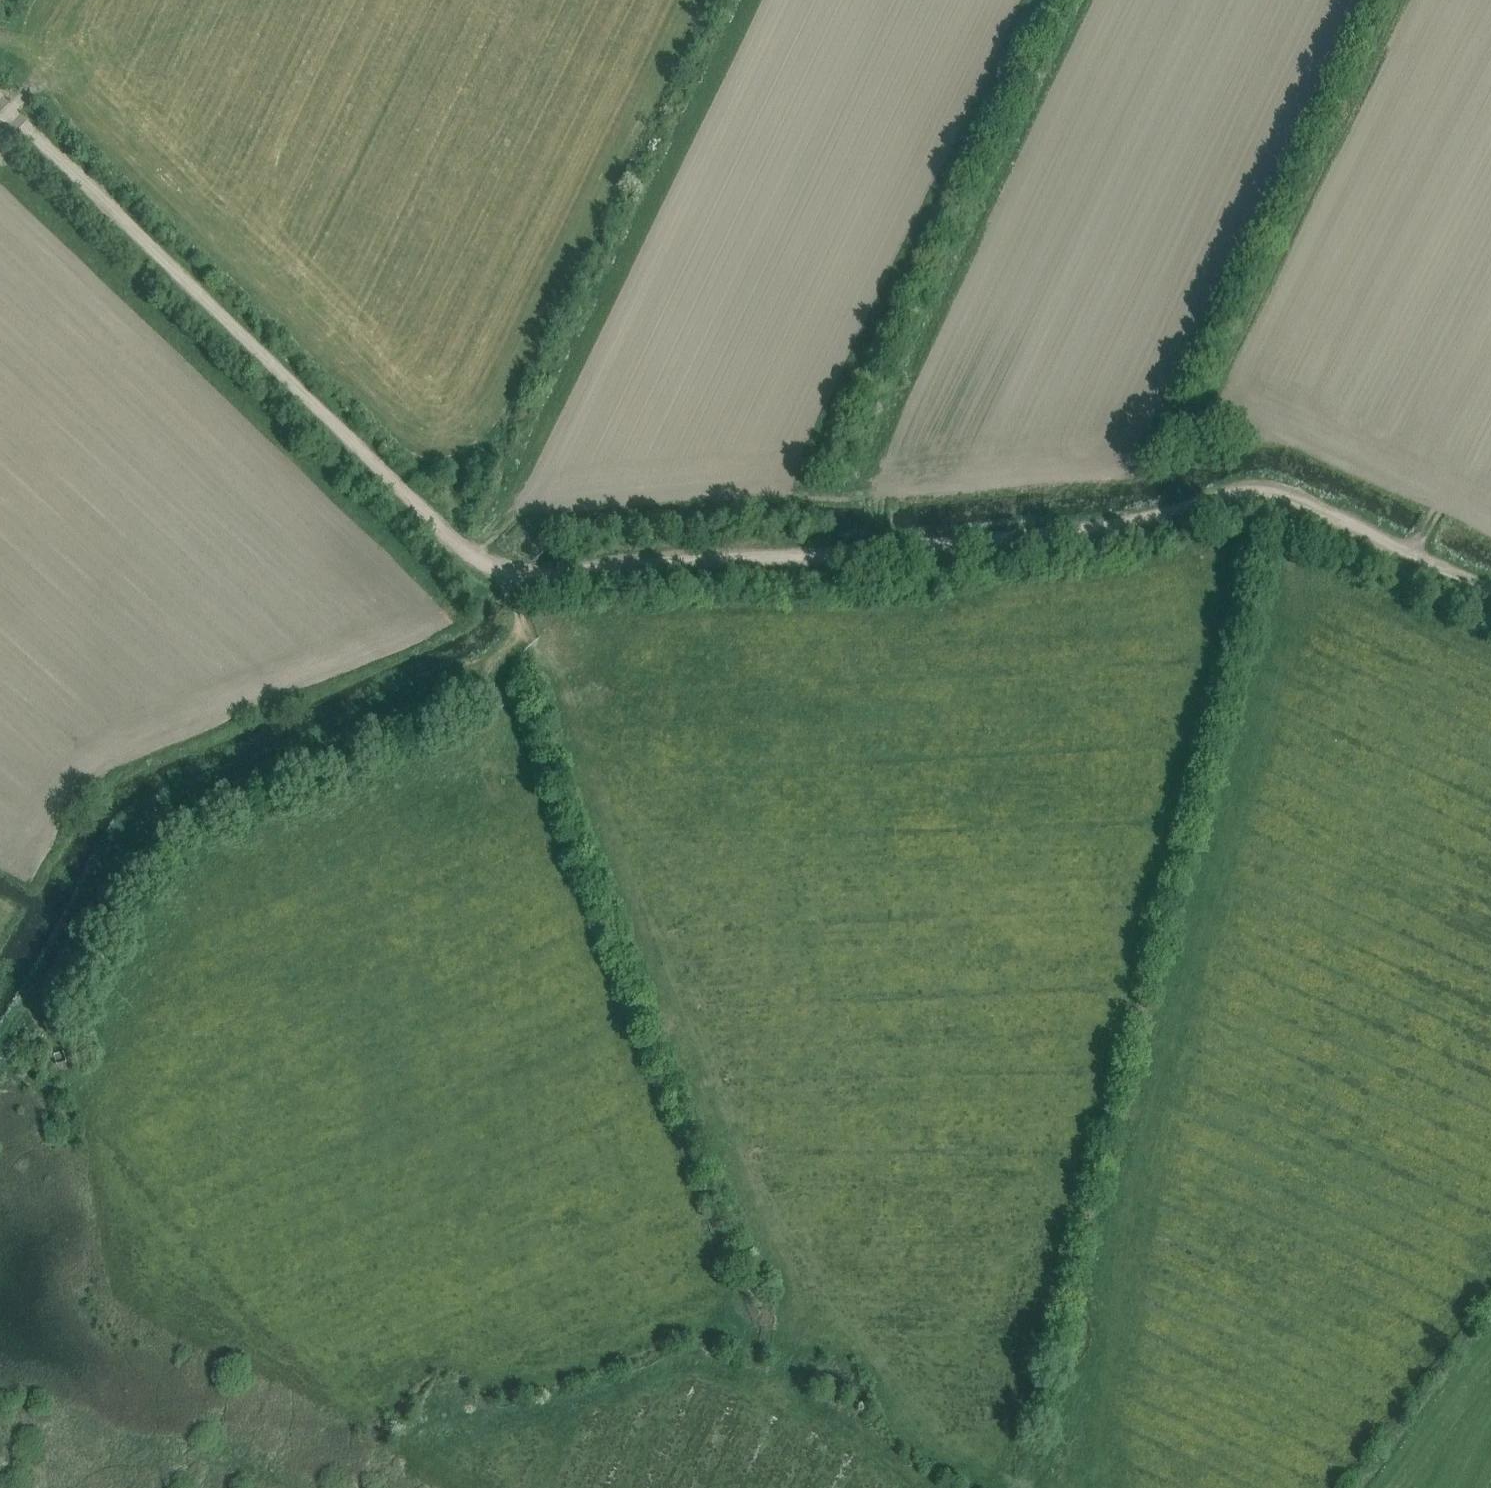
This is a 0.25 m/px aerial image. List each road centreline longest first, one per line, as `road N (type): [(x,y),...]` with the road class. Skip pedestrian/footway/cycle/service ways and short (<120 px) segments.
road 1 (track): [(1490,586),(1285,493),(976,540),(514,574),(472,565),(0,104)]

